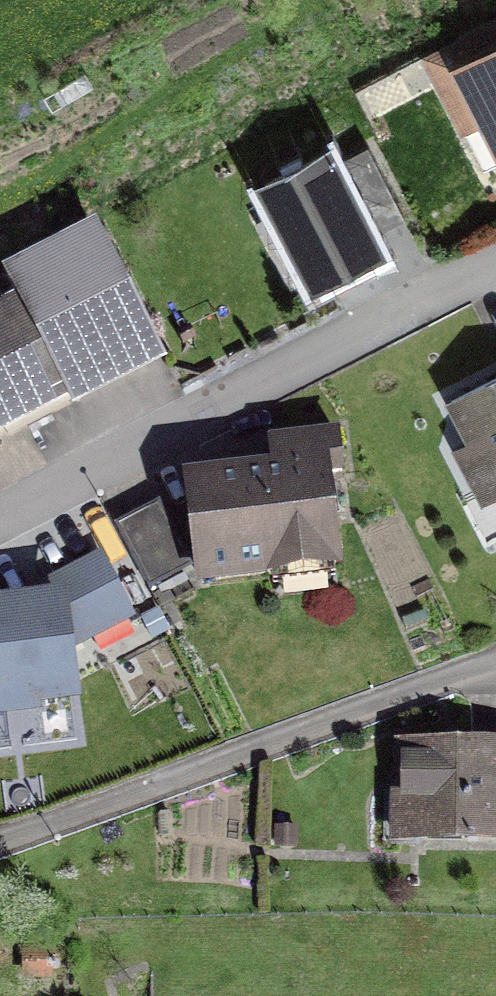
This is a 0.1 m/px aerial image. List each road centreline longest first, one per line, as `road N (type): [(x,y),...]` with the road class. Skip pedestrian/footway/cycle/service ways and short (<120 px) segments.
road 1 (residential): [(0,511),(495,263)]
road 2 (residential): [(0,846),(495,667)]

